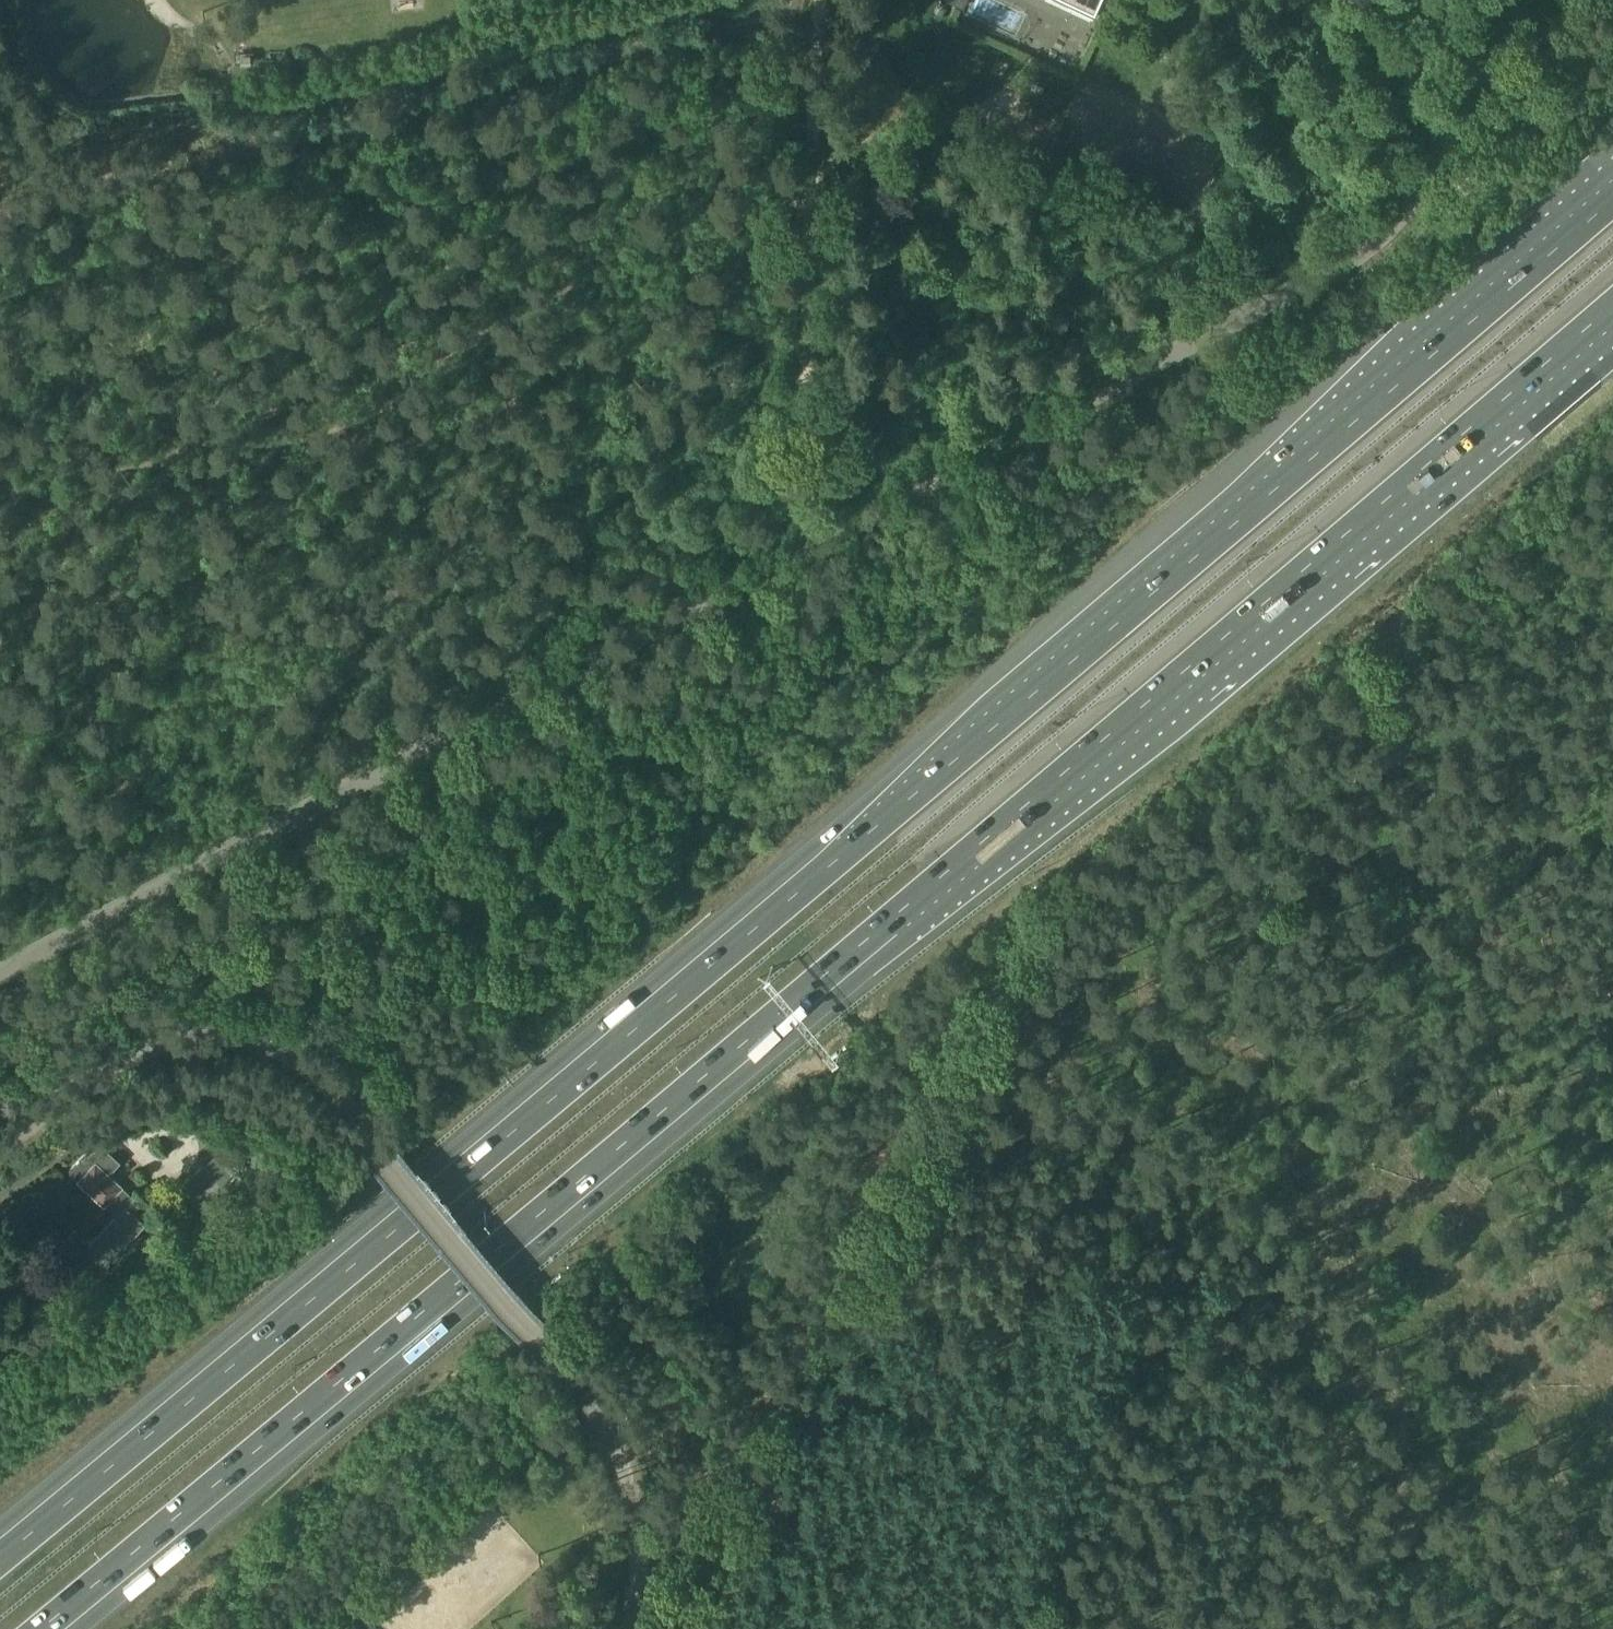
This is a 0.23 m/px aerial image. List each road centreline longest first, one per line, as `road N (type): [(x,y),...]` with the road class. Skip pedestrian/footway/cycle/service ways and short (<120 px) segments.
road 1 (motorway): [(1612,189),(0,1546)]
road 2 (motorway): [(49,1628),(1612,314)]
road 3 (unclassified): [(0,972),(1338,257),(1400,201),(1516,0)]
road 4 (unclassified): [(626,1628),(635,1511),(609,1439),(545,1347),(300,1057),(234,1034),(141,1047),(0,1144)]
road 5 (track): [(0,215),(824,2)]
road 6 (track): [(1418,1497),(1163,1306),(1151,1305),(982,1628)]
road 7 (track): [(815,540),(824,0)]
road 8 (track): [(1313,1628),(1418,1497)]

